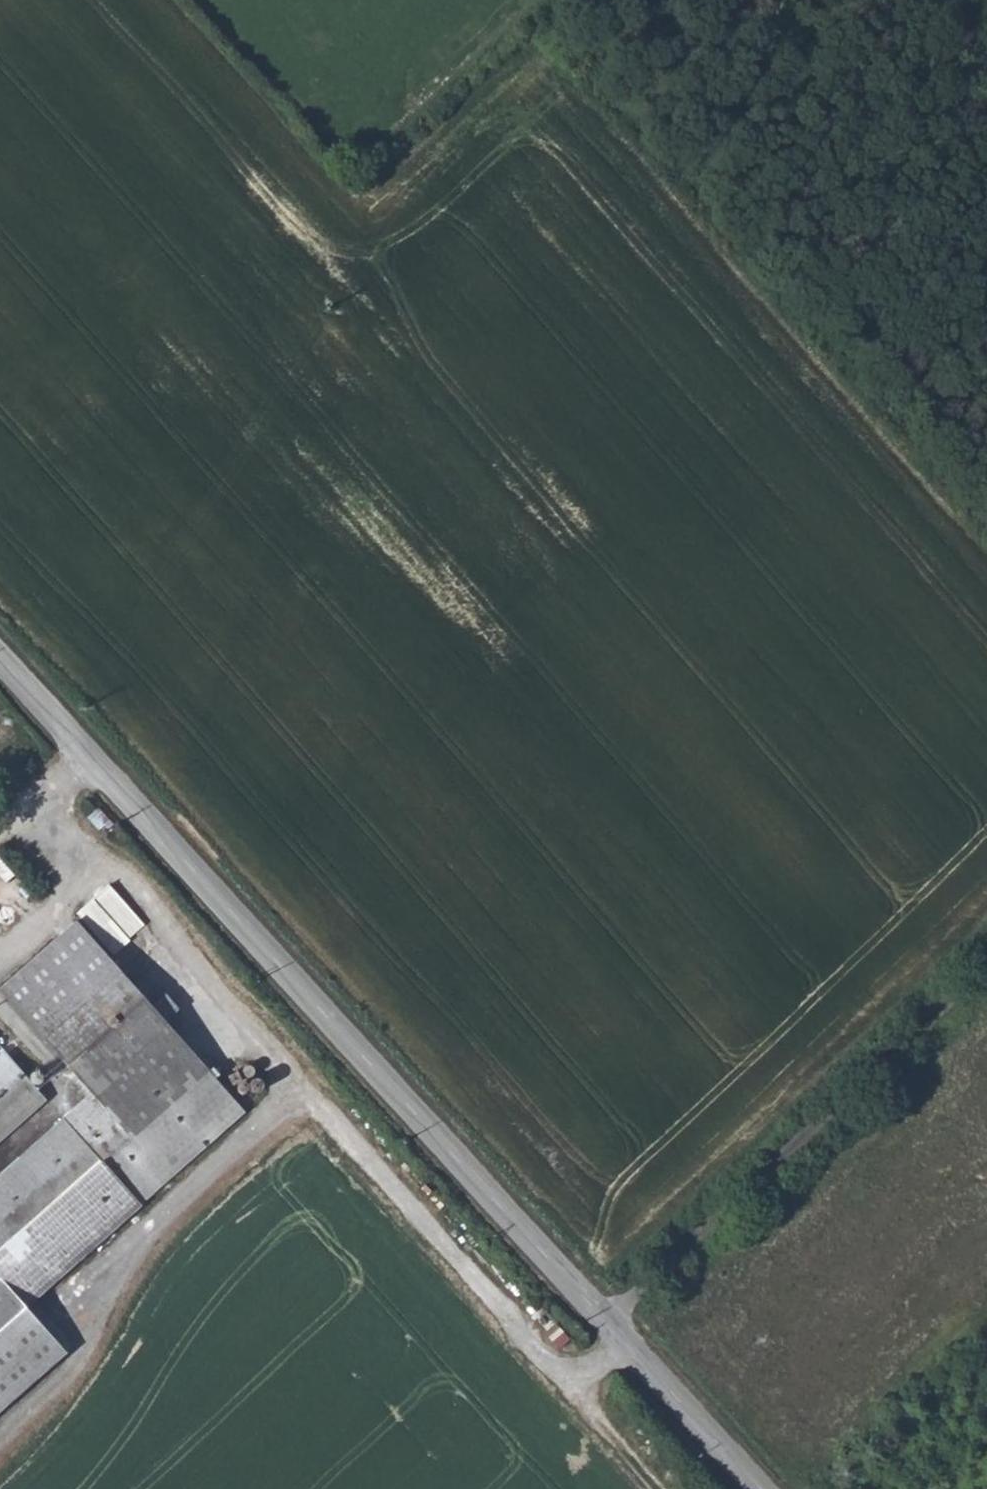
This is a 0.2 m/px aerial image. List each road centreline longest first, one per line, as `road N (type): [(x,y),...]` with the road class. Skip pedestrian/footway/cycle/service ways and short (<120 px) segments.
road 1 (tertiary): [(758,1488),(90,755)]
road 2 (track): [(602,1320),(986,965)]
road 3 (tertiary): [(90,755),(0,658)]
road 4 (residential): [(90,755),(0,844)]

